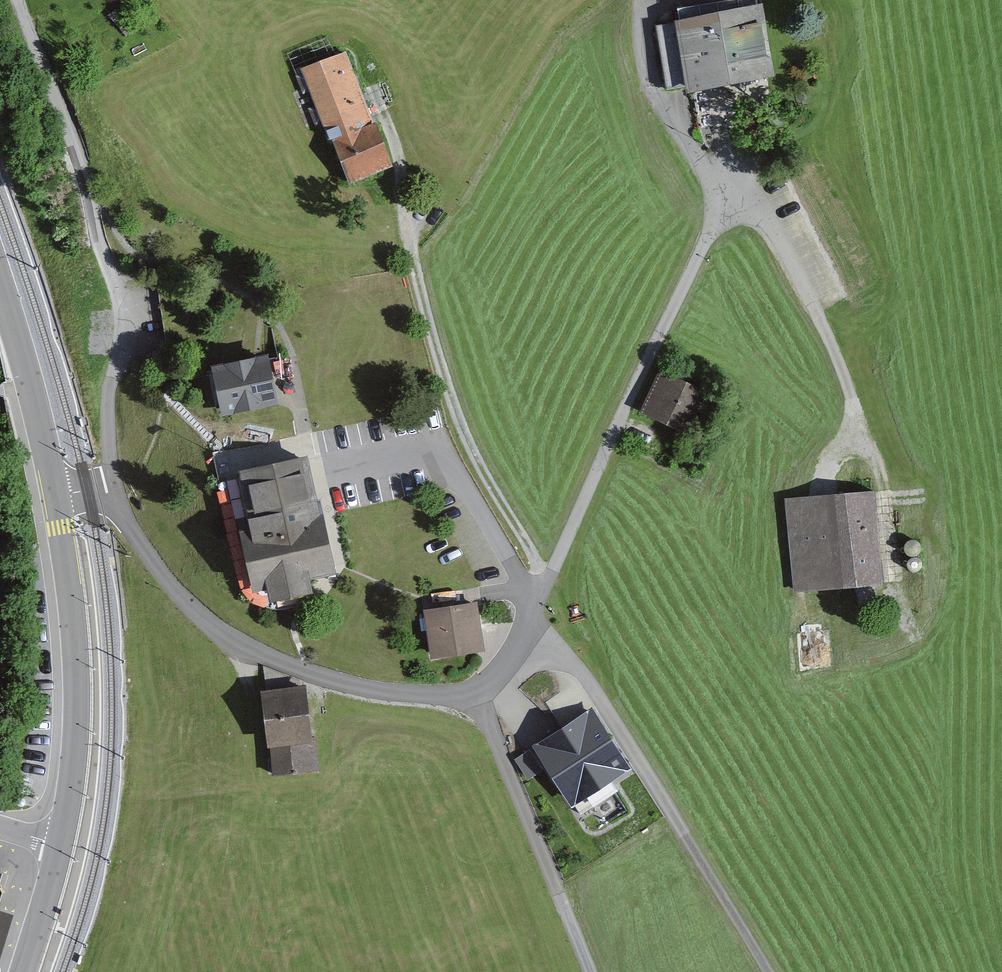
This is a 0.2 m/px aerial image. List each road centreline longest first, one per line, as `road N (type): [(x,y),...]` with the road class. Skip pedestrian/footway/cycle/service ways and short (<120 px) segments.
road 1 (residential): [(57,497),(111,485),(129,528),(184,600),(245,647),(366,690),(477,697),(517,647),(708,233),(731,205),(651,88),(647,5)]
road 2 (track): [(111,485),(107,404),(126,319),(75,147),(20,9)]
road 3 (secondary): [(57,497),(77,645),(79,721),(59,844)]
road 4 (track): [(477,697),(591,971)]
road 5 (track): [(731,205),(771,225),(857,399),(858,452)]
road 6 (secondary): [(0,284),(57,497)]
road 7 (secondary): [(59,844),(22,971)]

